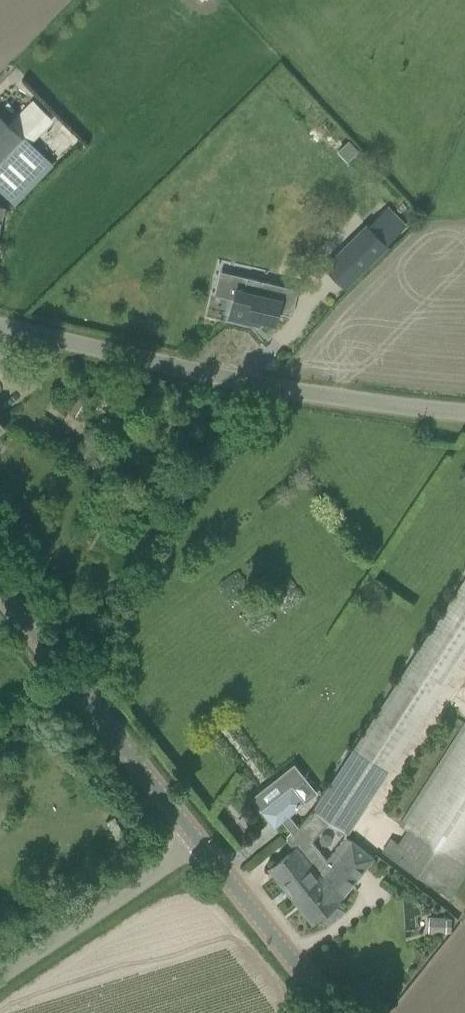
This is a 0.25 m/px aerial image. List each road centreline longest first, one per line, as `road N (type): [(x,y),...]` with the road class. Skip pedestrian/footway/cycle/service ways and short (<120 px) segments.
road 1 (unclassified): [(464,412),(250,381),(0,327)]
road 2 (tertiary): [(197,840),(0,588)]
road 3 (unclassified): [(0,977),(197,840)]
road 4 (tertiary): [(334,1012),(197,840)]

